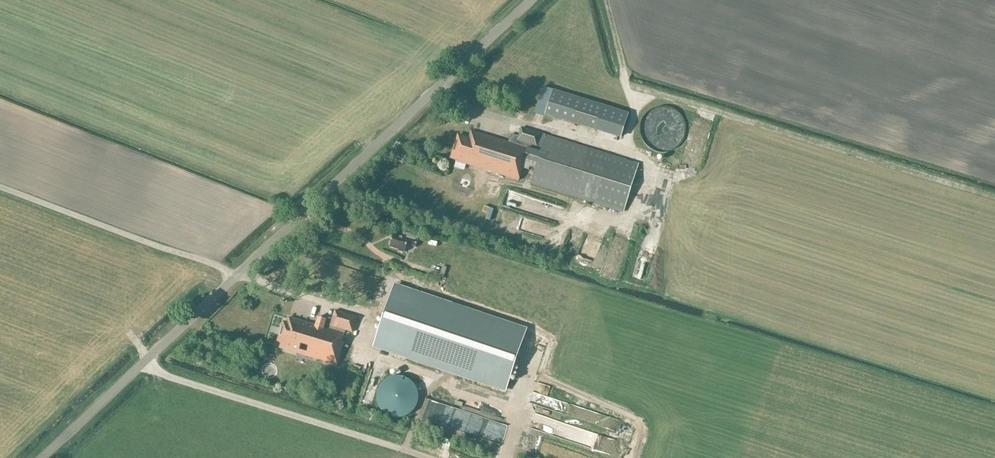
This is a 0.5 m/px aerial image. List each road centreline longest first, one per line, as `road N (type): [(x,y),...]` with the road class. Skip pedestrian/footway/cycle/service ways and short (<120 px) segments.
road 1 (unclassified): [(242,273),(531,0)]
road 2 (unclassified): [(44,457),(242,273)]
road 3 (unclassified): [(242,273),(0,183)]

